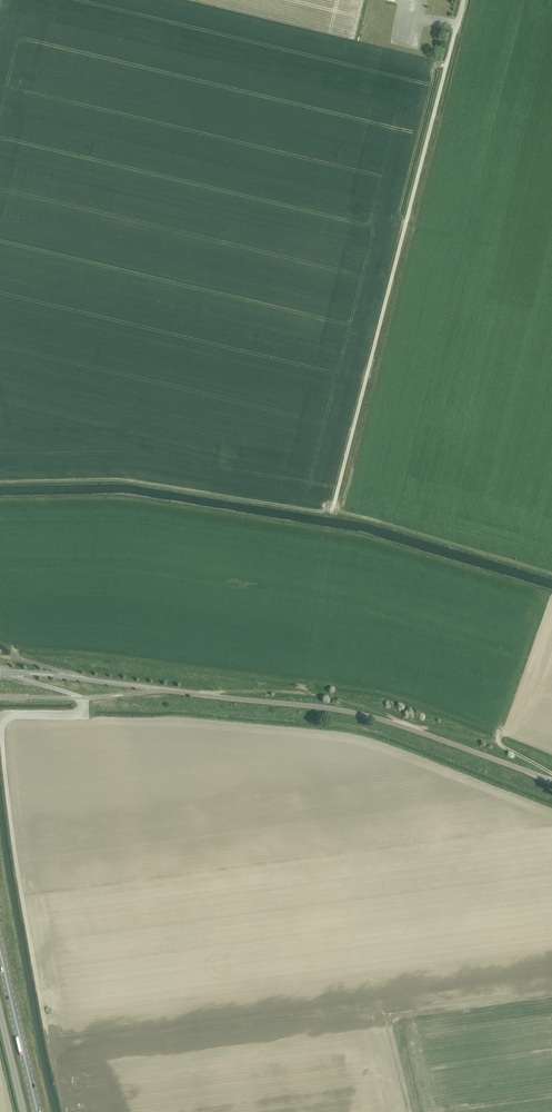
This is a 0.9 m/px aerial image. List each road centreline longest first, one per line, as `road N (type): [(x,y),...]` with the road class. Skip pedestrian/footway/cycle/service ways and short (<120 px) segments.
road 1 (track): [(65,1111),(17,865),(1,725),(7,715),(76,714),(83,705),(72,694),(10,673)]
road 2 (unclassified): [(551,781),(339,711),(0,672)]
road 3 (track): [(328,510),(456,25)]
road 4 (track): [(407,1111),(390,1017),(551,996)]
road 5 (track): [(403,726),(331,697),(200,695)]
road 6 (primary): [(37,1111),(0,951)]

